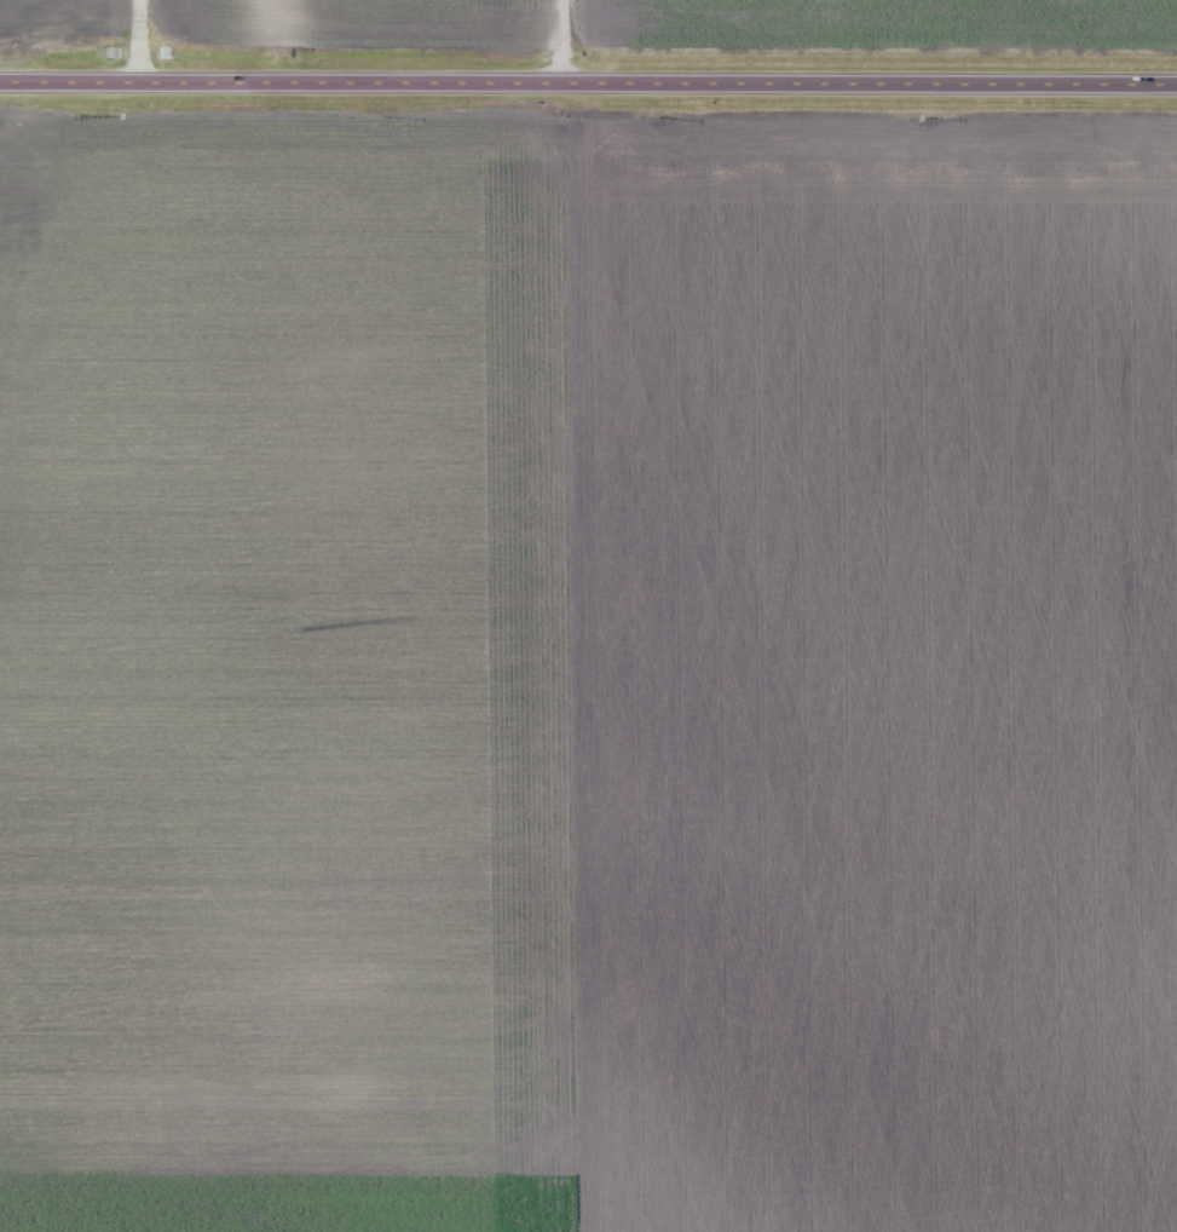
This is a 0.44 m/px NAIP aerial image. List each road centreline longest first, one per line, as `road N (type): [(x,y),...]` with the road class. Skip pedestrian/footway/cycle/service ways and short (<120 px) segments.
road 1 (secondary): [(0,84),(1176,85)]

